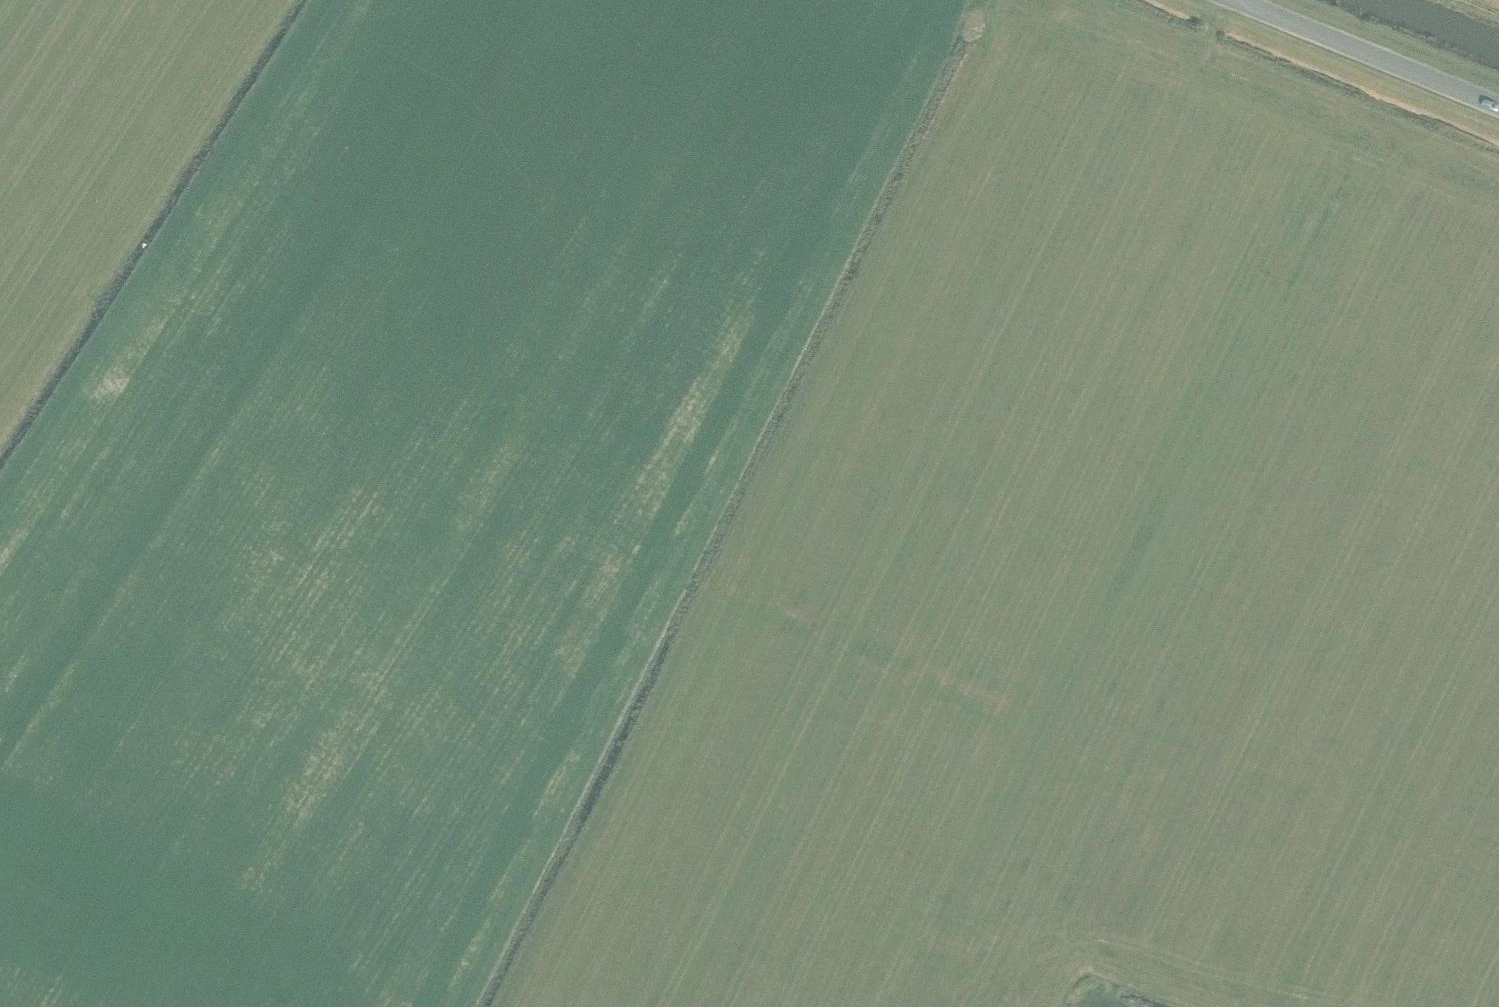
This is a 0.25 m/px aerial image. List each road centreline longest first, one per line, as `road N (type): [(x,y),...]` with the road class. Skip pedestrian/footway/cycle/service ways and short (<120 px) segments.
road 1 (tertiary): [(1498,107),(1234,0)]

